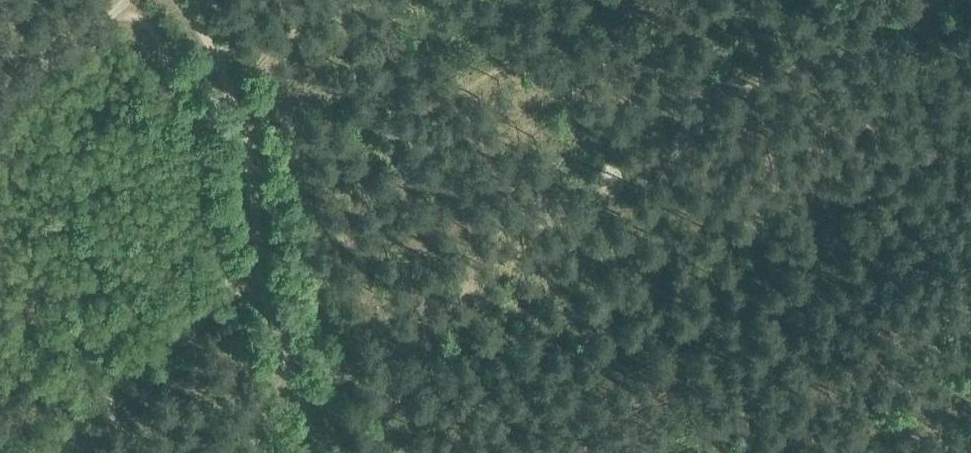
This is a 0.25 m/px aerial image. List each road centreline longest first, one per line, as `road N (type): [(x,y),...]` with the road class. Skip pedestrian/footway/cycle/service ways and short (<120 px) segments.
road 1 (track): [(259,253),(394,127),(523,63),(763,81),(853,54),(970,42)]
road 2 (track): [(317,452),(264,291),(221,65),(179,0)]
road 3 (track): [(55,452),(124,372),(231,295),(264,291)]

